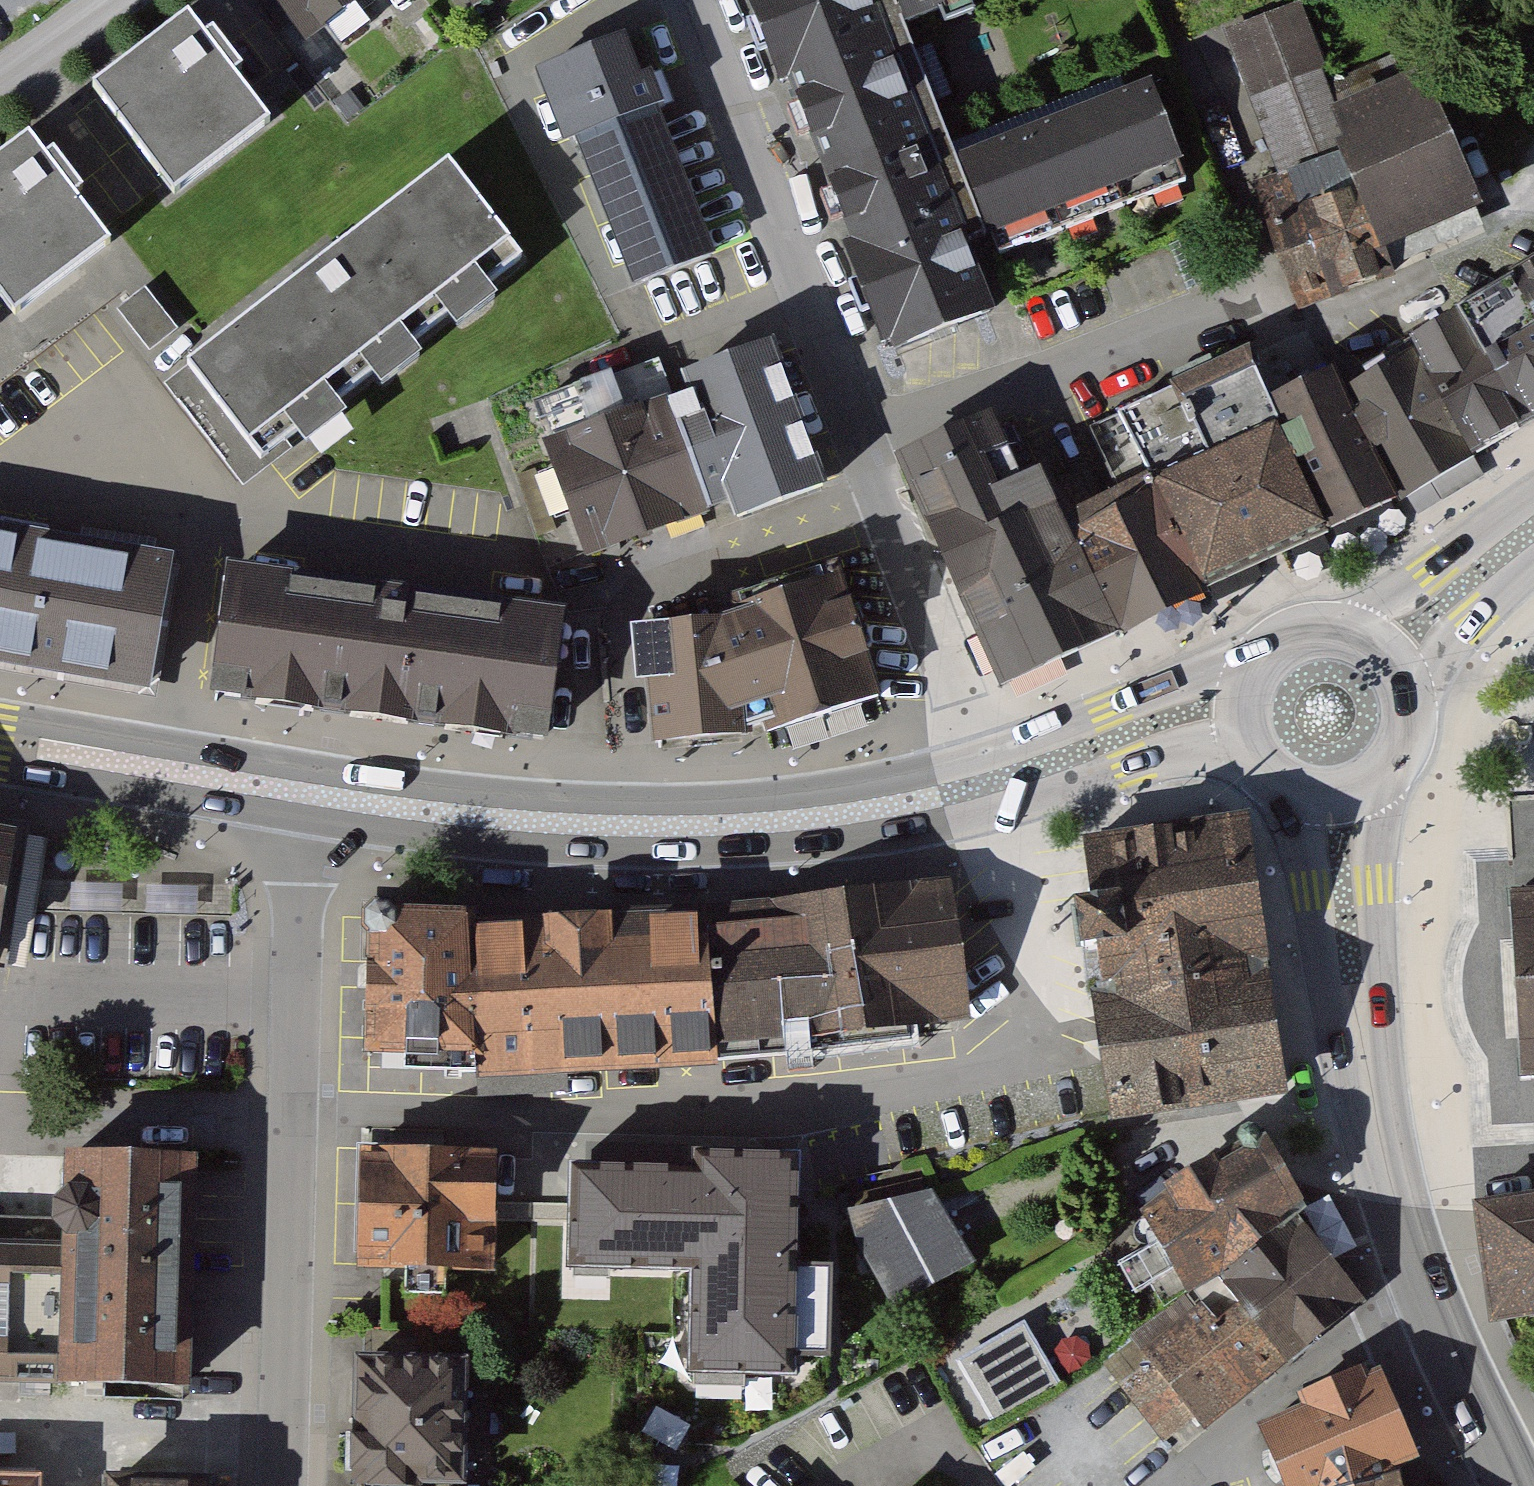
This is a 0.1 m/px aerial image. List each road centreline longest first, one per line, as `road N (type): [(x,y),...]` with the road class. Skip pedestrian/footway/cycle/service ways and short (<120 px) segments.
road 1 (unclassified): [(994,784),(687,0)]
road 2 (residential): [(317,796),(298,996),(282,1485)]
road 3 (primary): [(994,784),(817,819),(665,828),(500,821),(317,796)]
road 4 (secondary): [(1337,799),(1365,1079),(1386,1185),(1428,1307)]
road 5 (primary): [(317,796),(0,742)]
road 6 (unclassified): [(1173,1485),(1298,1373),(1428,1307)]
road 7 (primary): [(1234,706),(994,784)]
road 8 (primary): [(1392,648),(1346,622),(1287,629),(1263,647),(1234,706)]
road 9 (secondary): [(1428,1307),(1516,1485)]
road 10 (primary): [(1337,799),(1393,771),(1411,744),(1413,681),(1392,648)]
road 11 (primary): [(1533,531),(1392,648)]
road 12 (primary): [(1234,706),(1242,740),(1264,774),(1297,795),(1337,799)]
road 13 (residential): [(117,0),(0,79)]

